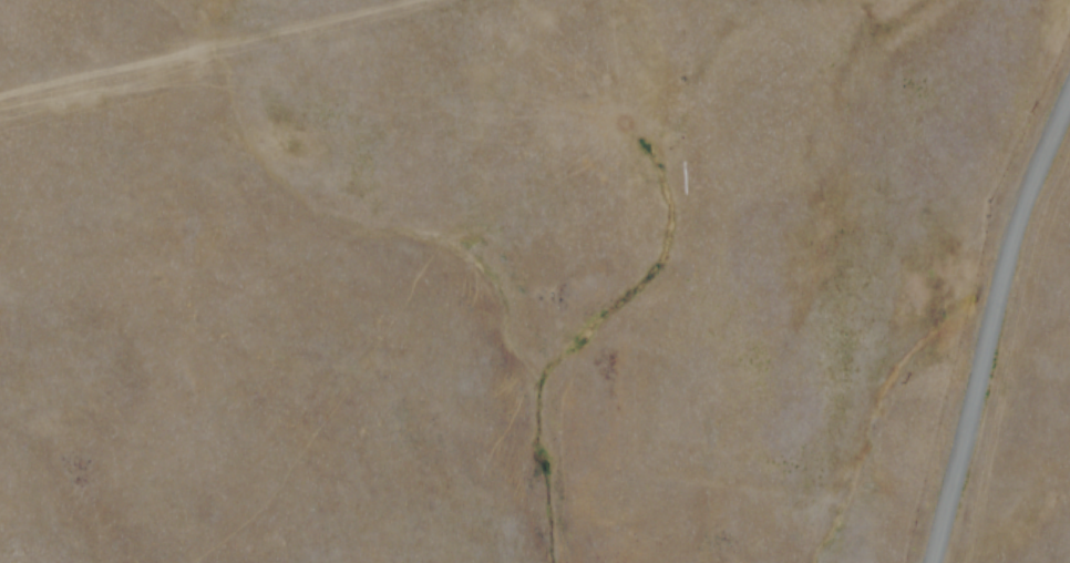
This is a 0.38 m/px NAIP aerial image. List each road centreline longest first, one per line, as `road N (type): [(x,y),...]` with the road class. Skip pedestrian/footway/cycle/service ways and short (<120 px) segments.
road 1 (residential): [(933,562),(1015,231),(1069,85)]
road 2 (track): [(0,107),(50,102),(453,0)]

